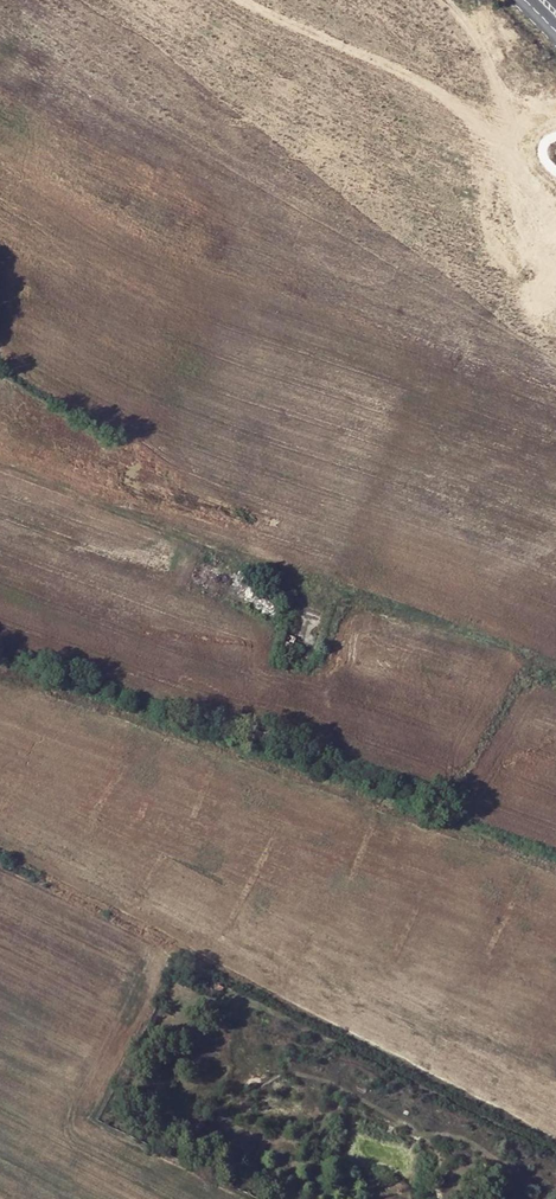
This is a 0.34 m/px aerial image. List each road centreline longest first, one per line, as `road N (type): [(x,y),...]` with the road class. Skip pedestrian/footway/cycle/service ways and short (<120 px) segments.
road 1 (track): [(0,467),(275,566)]

